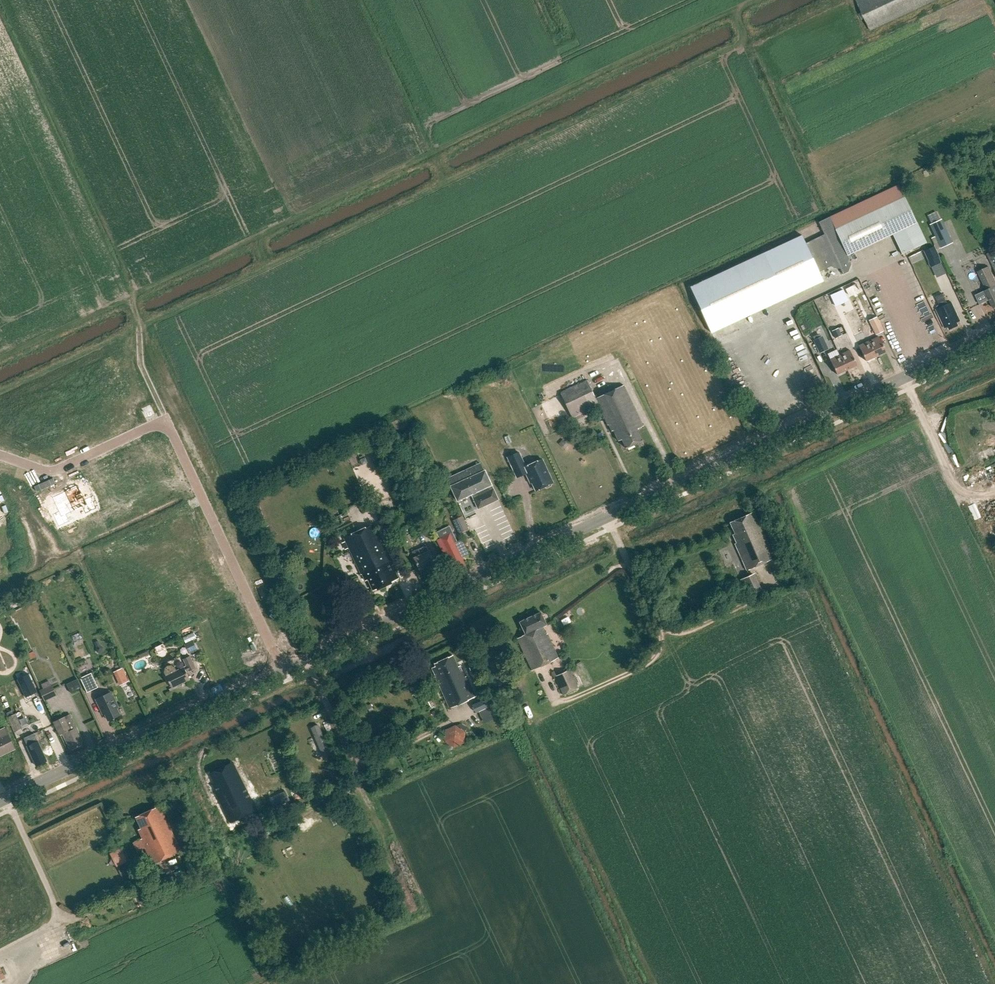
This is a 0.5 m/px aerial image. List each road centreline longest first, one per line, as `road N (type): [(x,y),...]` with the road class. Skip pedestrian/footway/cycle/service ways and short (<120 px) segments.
road 1 (tertiary): [(283,668),(994,335)]
road 2 (track): [(129,299),(757,0)]
road 3 (residential): [(0,456),(51,473),(164,420),(283,668)]
road 4 (tertiary): [(0,802),(283,668)]
road 5 (track): [(129,299),(0,360)]
road 6 (track): [(164,420),(141,368),(139,317),(129,299)]

